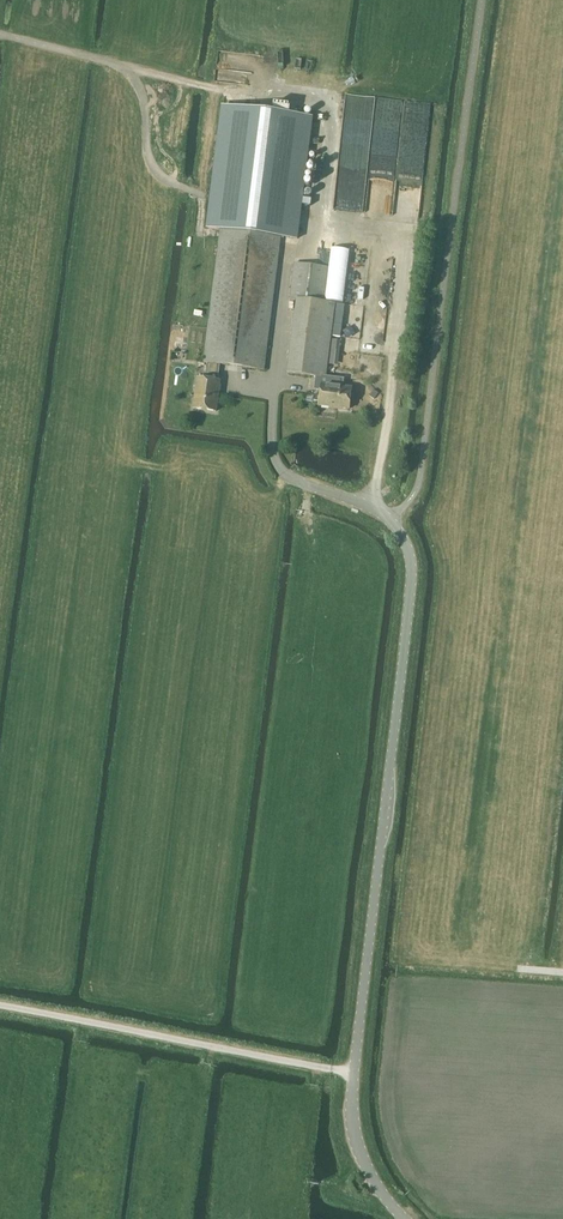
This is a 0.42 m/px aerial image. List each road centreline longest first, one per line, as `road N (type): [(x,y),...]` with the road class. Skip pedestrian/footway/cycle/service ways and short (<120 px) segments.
road 1 (unclassified): [(404,1218),(366,1166),(351,1107),(412,574),(407,546),(389,521)]
road 2 (track): [(354,1074),(0,1006)]

